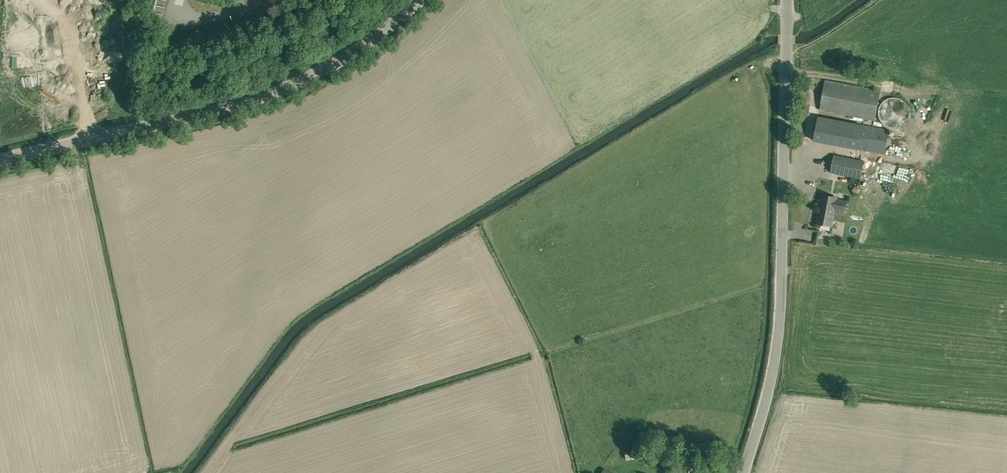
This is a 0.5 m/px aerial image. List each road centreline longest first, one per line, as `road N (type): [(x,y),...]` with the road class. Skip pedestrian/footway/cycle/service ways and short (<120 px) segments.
road 1 (unclassified): [(743,472),(769,389),(781,315),(787,0)]
road 2 (unclassified): [(423,0),(303,82),(0,160)]

